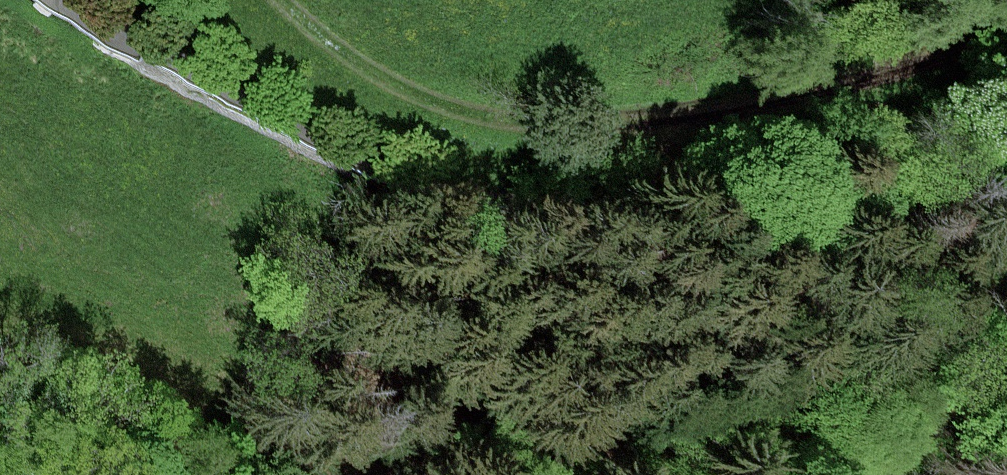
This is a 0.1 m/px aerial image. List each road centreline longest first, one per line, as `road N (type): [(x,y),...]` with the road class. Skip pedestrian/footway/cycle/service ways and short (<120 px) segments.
road 1 (track): [(141,45),(368,169),(447,184),(515,186),(591,166),(661,132),(1006,42)]
road 2 (track): [(274,0),(371,79),(431,105),(504,124),(661,132)]

